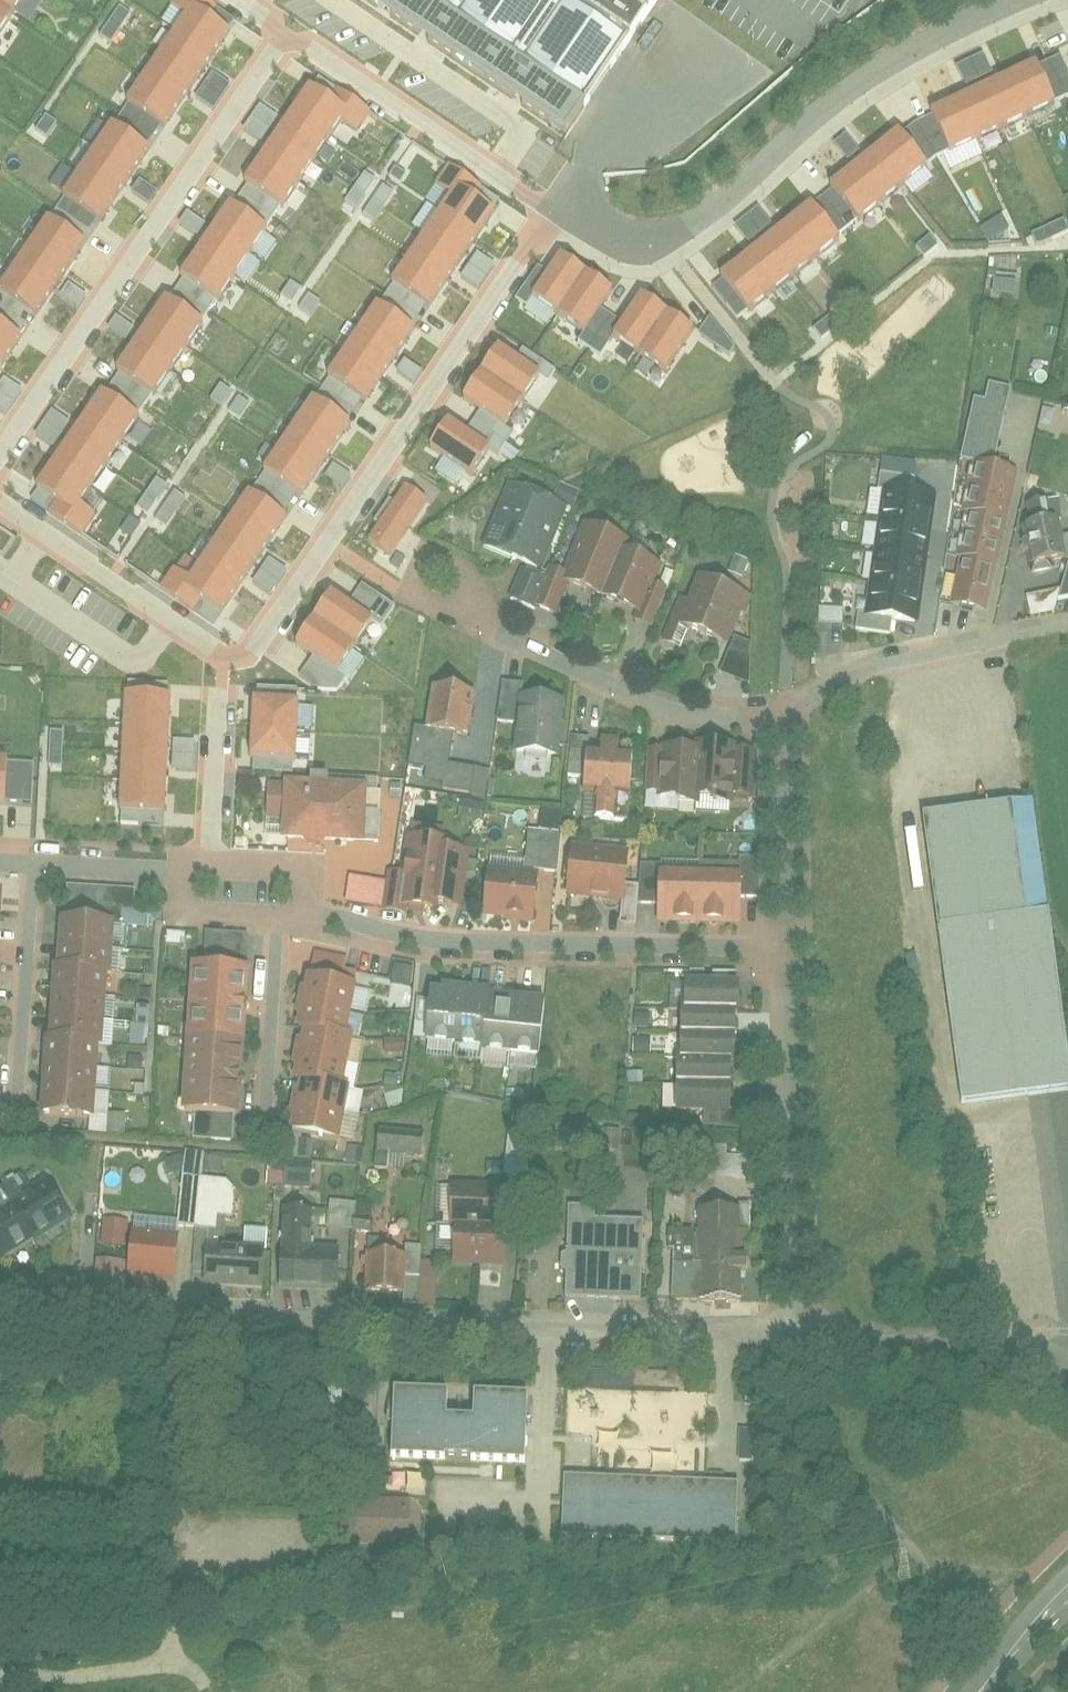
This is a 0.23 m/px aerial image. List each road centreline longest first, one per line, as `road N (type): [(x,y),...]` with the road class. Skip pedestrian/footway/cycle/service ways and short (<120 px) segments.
road 1 (residential): [(0,1308),(790,1334)]
road 2 (residential): [(243,660),(545,208)]
road 3 (residential): [(277,35),(0,450)]
road 4 (residential): [(793,946),(463,940),(306,915)]
road 5 (residential): [(1028,0),(930,43),(858,90),(750,194),(695,234)]
road 6 (residential): [(793,946),(790,1334)]
road 7 (residential): [(438,586),(668,708),(712,722),(791,718)]
road 8 (residential): [(277,35),(545,208)]
road 9 (residential): [(1067,624),(858,670),(791,718)]
road 10 (residential): [(0,494),(243,660)]
road 11 (residential): [(790,1334),(976,1345),(1067,1361)]
road 12 (residential): [(791,718),(793,946)]
road 13 (residential): [(186,868),(0,857)]
road 14 (residential): [(227,684),(216,868)]
road 15 (residential): [(306,915),(185,910),(186,868)]
road 16 (residential): [(545,208),(631,230),(695,234)]
road 17 (residential): [(306,915),(307,872),(216,868)]
road 18 (tertiary): [(983,1691),(1067,1595)]

